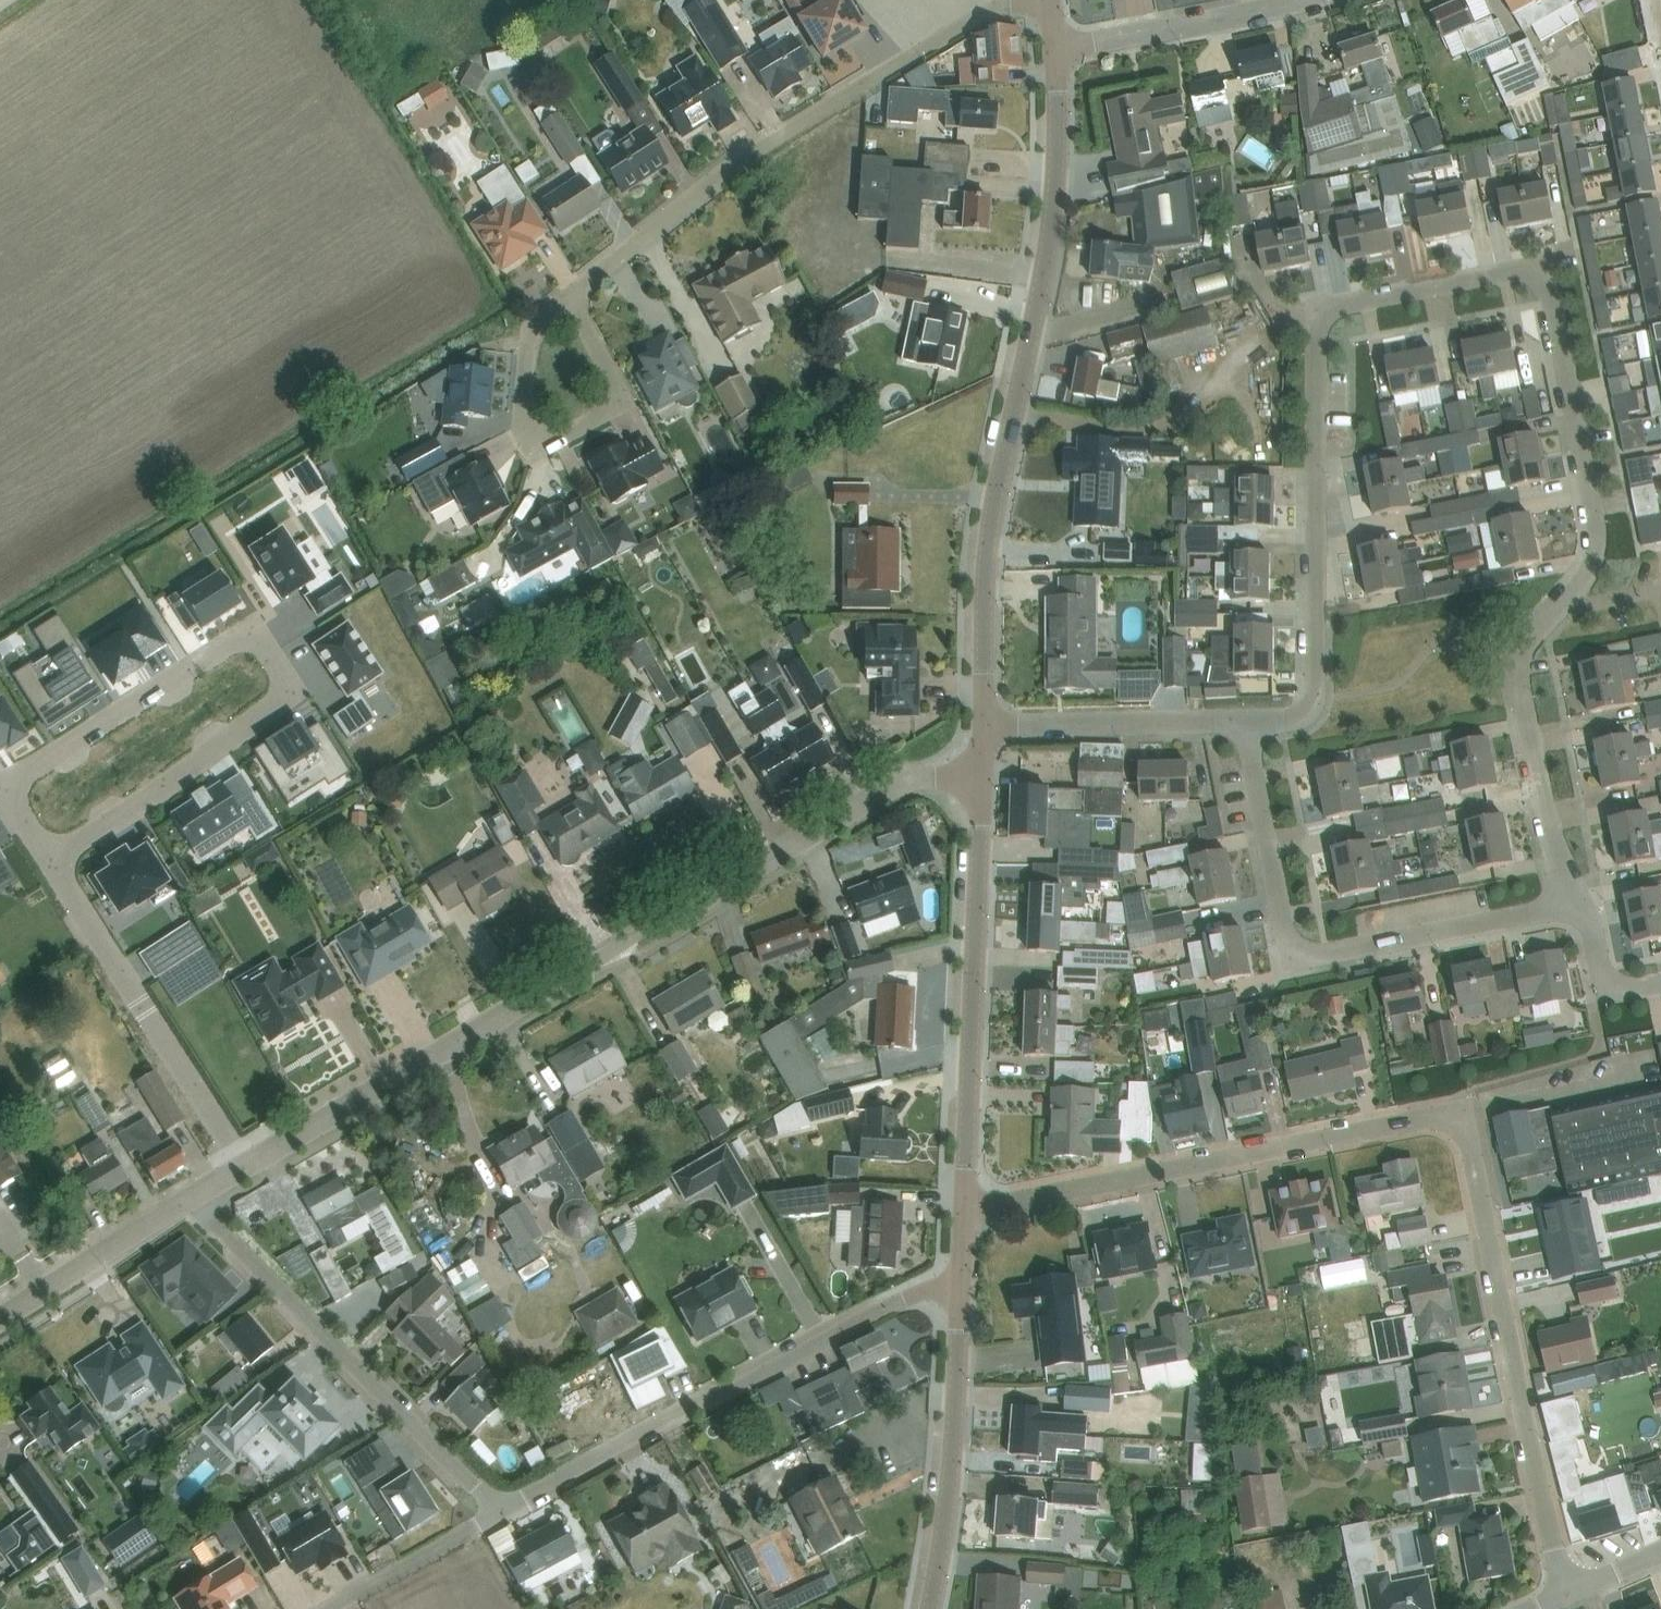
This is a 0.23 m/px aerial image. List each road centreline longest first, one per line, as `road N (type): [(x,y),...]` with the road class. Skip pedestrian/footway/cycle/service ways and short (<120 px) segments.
road 1 (residential): [(1246,720),(1302,715),(1317,697),(1318,335),(1328,312),(1541,271),(1600,541),(1575,585),(1522,644),(1521,675),(1567,904)]
road 2 (residential): [(1563,1596),(1456,1115),(1443,1111),(1009,1202),(965,1198)]
road 3 (unclassified): [(246,1168),(884,788),(907,777),(981,775)]
road 4 (tertiary): [(1055,51),(1054,197),(989,537),(984,718)]
road 5 (residential): [(570,296),(742,157),(996,5),(1041,0)]
road 6 (residential): [(1567,904),(1301,958),(1288,945),(1246,720)]
road 7 (residential): [(500,1512),(697,1400),(727,1392),(924,1289),(959,1290)]
road 8 (residential): [(52,865),(4,790),(252,629),(293,695)]
road 9 (residential): [(500,1512),(190,1203)]
road 10 (tertiary): [(981,775),(965,1198)]
road 11 (residential): [(246,1168),(52,865)]
road 12 (tertiary): [(959,1290),(950,1495),(930,1608)]
road 13 (residential): [(570,296),(615,396),(566,433),(539,432),(525,417),(528,337),(537,321)]
road 14 (residential): [(293,695),(52,865)]
road 15 (residential): [(984,718),(1246,720)]
road 16 (unclassified): [(1055,51),(1297,0)]
road 17 (unclassified): [(0,1323),(190,1203)]
road 18 (residential): [(336,1608),(500,1512)]
road 19 (residential): [(1567,904),(1588,918),(1610,984),(1660,983)]

